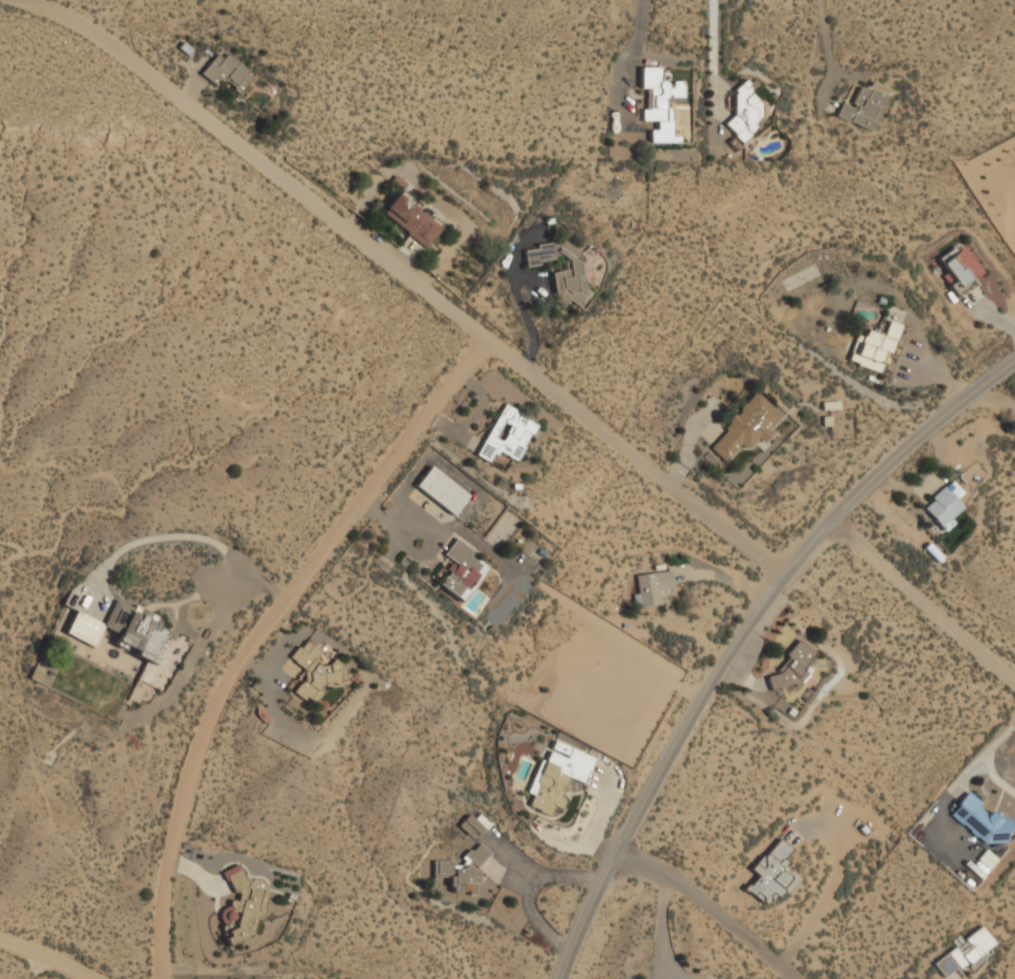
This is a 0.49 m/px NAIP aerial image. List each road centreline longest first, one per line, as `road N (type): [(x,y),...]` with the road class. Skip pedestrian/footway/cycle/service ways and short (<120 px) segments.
road 1 (residential): [(791,567),(42,0)]
road 2 (residential): [(485,332),(228,670),(184,775),(164,878),(164,978)]
road 3 (residential): [(842,521),(791,567),(672,739),(551,978)]
road 4 (residential): [(842,521),(935,423),(1014,357)]
road 5 (residential): [(613,847),(676,876),(801,978)]
road 6 (residential): [(1014,673),(842,521)]

